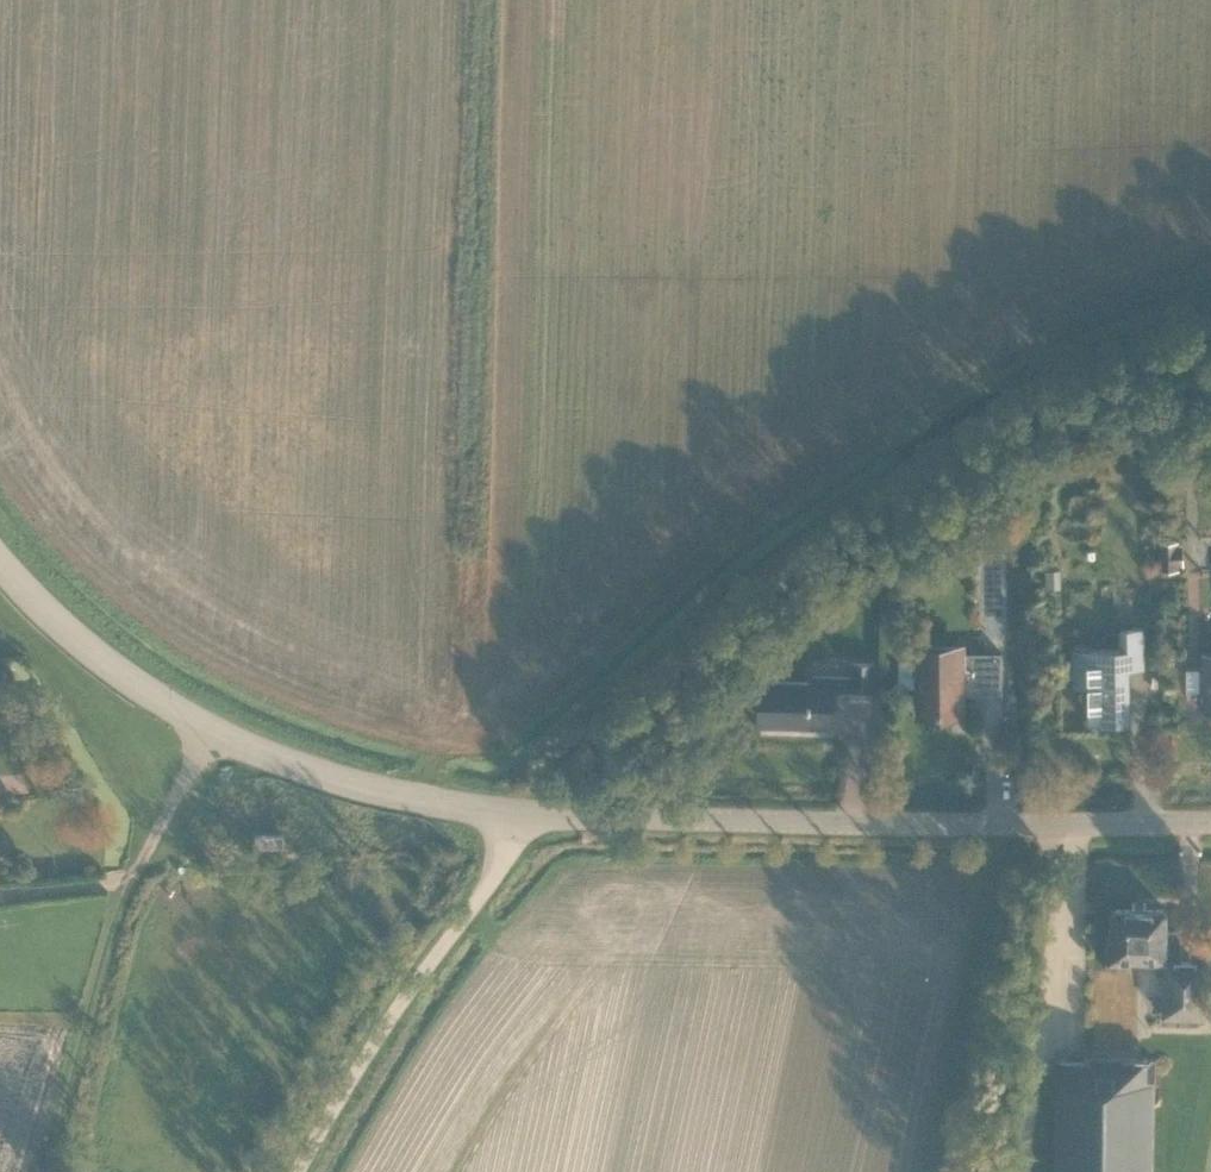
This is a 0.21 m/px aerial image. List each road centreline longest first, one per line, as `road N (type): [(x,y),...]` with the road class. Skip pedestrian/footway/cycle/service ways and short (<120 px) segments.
road 1 (tertiary): [(1210,815),(881,822),(534,816)]
road 2 (tertiary): [(534,816),(368,785),(207,724),(49,608),(0,554)]
road 3 (unclassified): [(298,1171),(325,1117),(534,816)]
road 4 (track): [(49,1171),(100,963),(157,828)]

